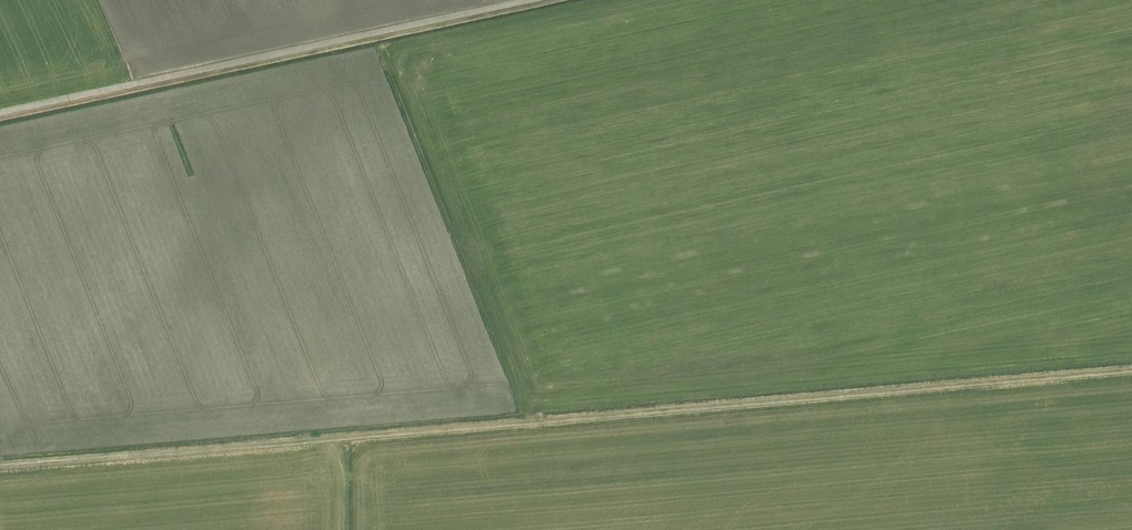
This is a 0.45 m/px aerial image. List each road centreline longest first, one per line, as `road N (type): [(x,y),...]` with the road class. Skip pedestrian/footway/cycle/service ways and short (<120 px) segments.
road 1 (track): [(0,467),(1131,371)]
road 2 (track): [(0,113),(534,0)]

